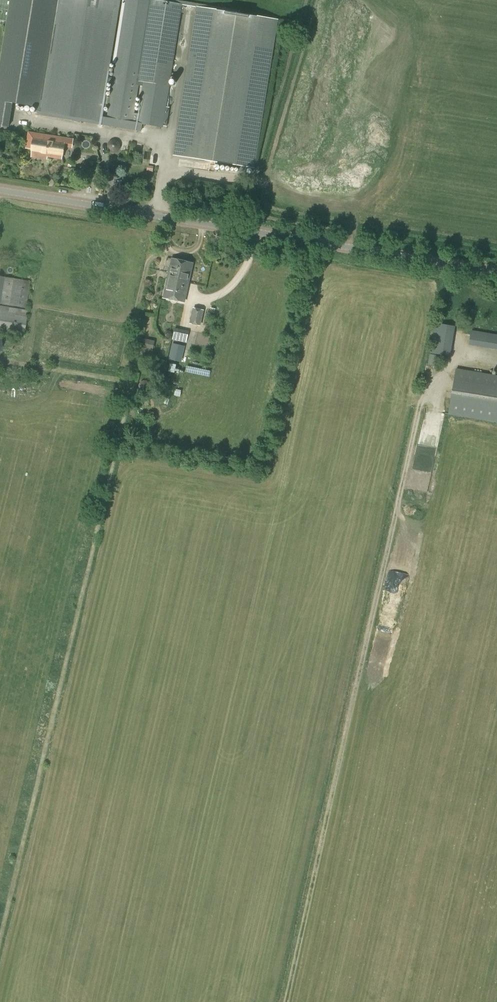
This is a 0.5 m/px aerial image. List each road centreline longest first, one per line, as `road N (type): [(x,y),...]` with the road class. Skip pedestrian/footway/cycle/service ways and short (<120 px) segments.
road 1 (secondary): [(0,191),(496,273)]

